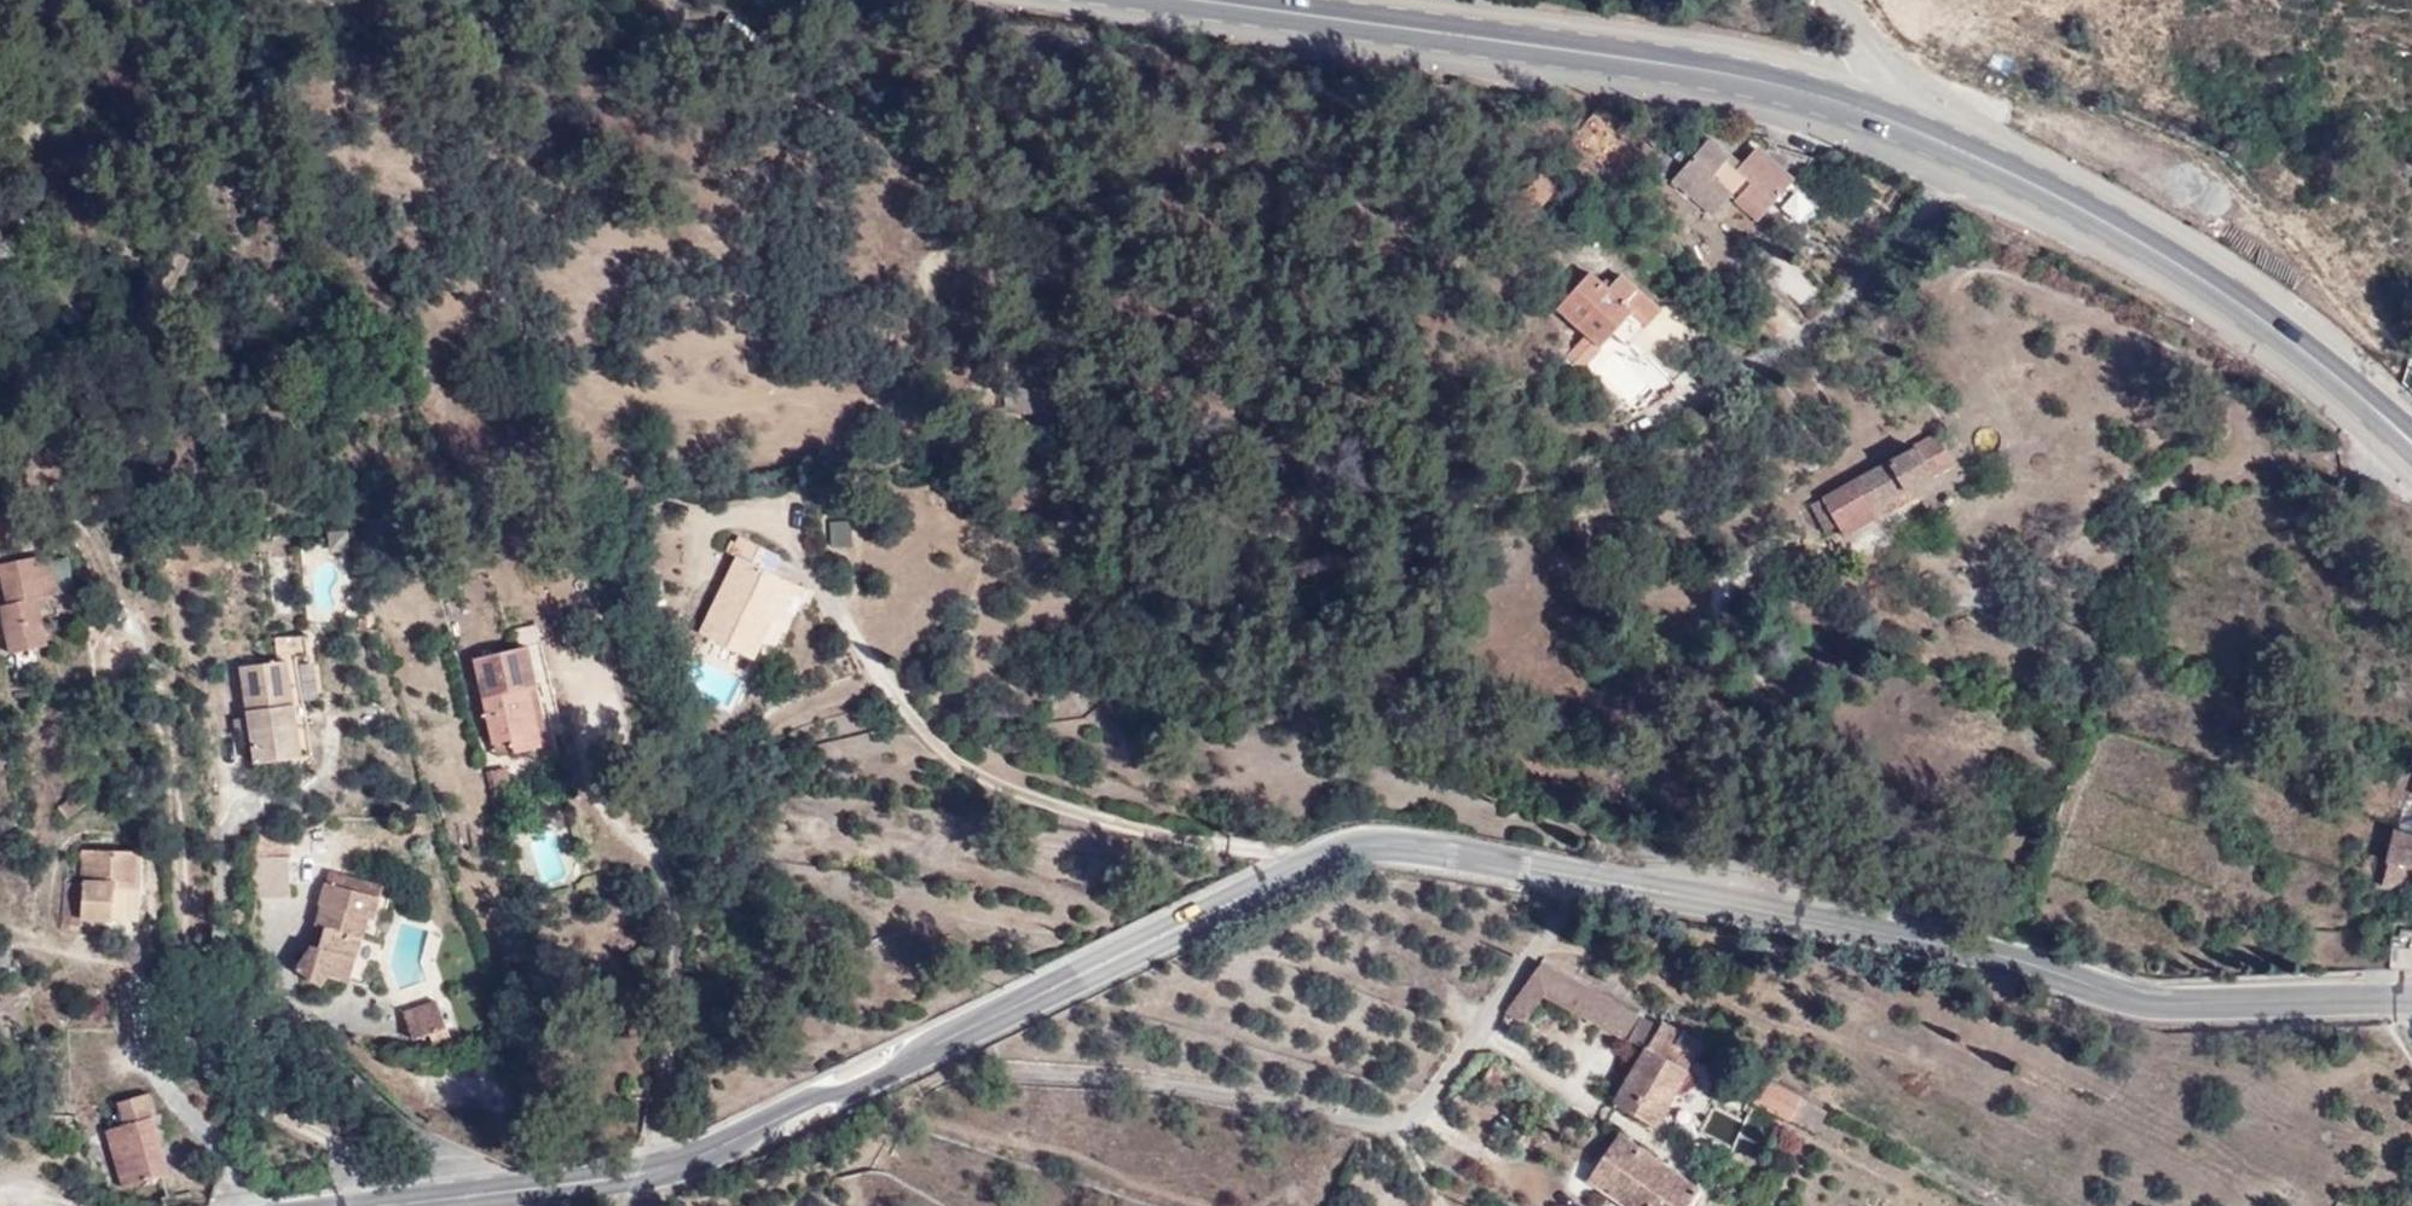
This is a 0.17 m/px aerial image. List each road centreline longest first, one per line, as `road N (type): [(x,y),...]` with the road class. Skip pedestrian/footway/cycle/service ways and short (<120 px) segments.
road 1 (tertiary): [(398,1205),(694,1160),(1312,862),(1373,846),(1958,945),(2154,1002),(2411,999)]
road 2 (primary): [(1874,113),(1767,80),(1598,50),(1213,0)]
road 3 (primary): [(2411,441),(2251,312),(2151,249),(1874,113)]
road 4 (unclassified): [(1874,113),(1882,71),(1831,0)]

